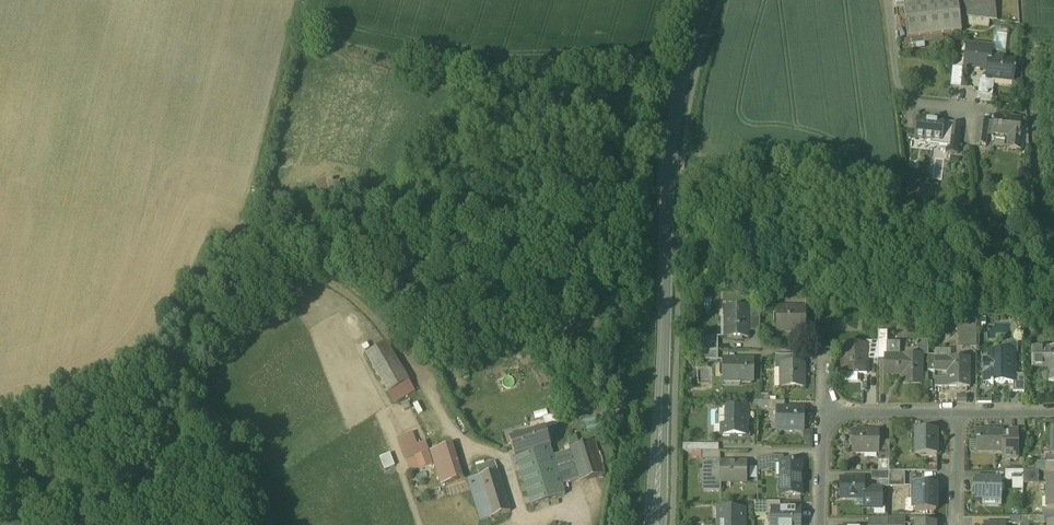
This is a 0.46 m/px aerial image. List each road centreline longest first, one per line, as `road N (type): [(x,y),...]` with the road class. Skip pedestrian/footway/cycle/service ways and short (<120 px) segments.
road 1 (secondary): [(703,0),(669,163),(659,524)]
road 2 (residential): [(823,412),(958,412)]

